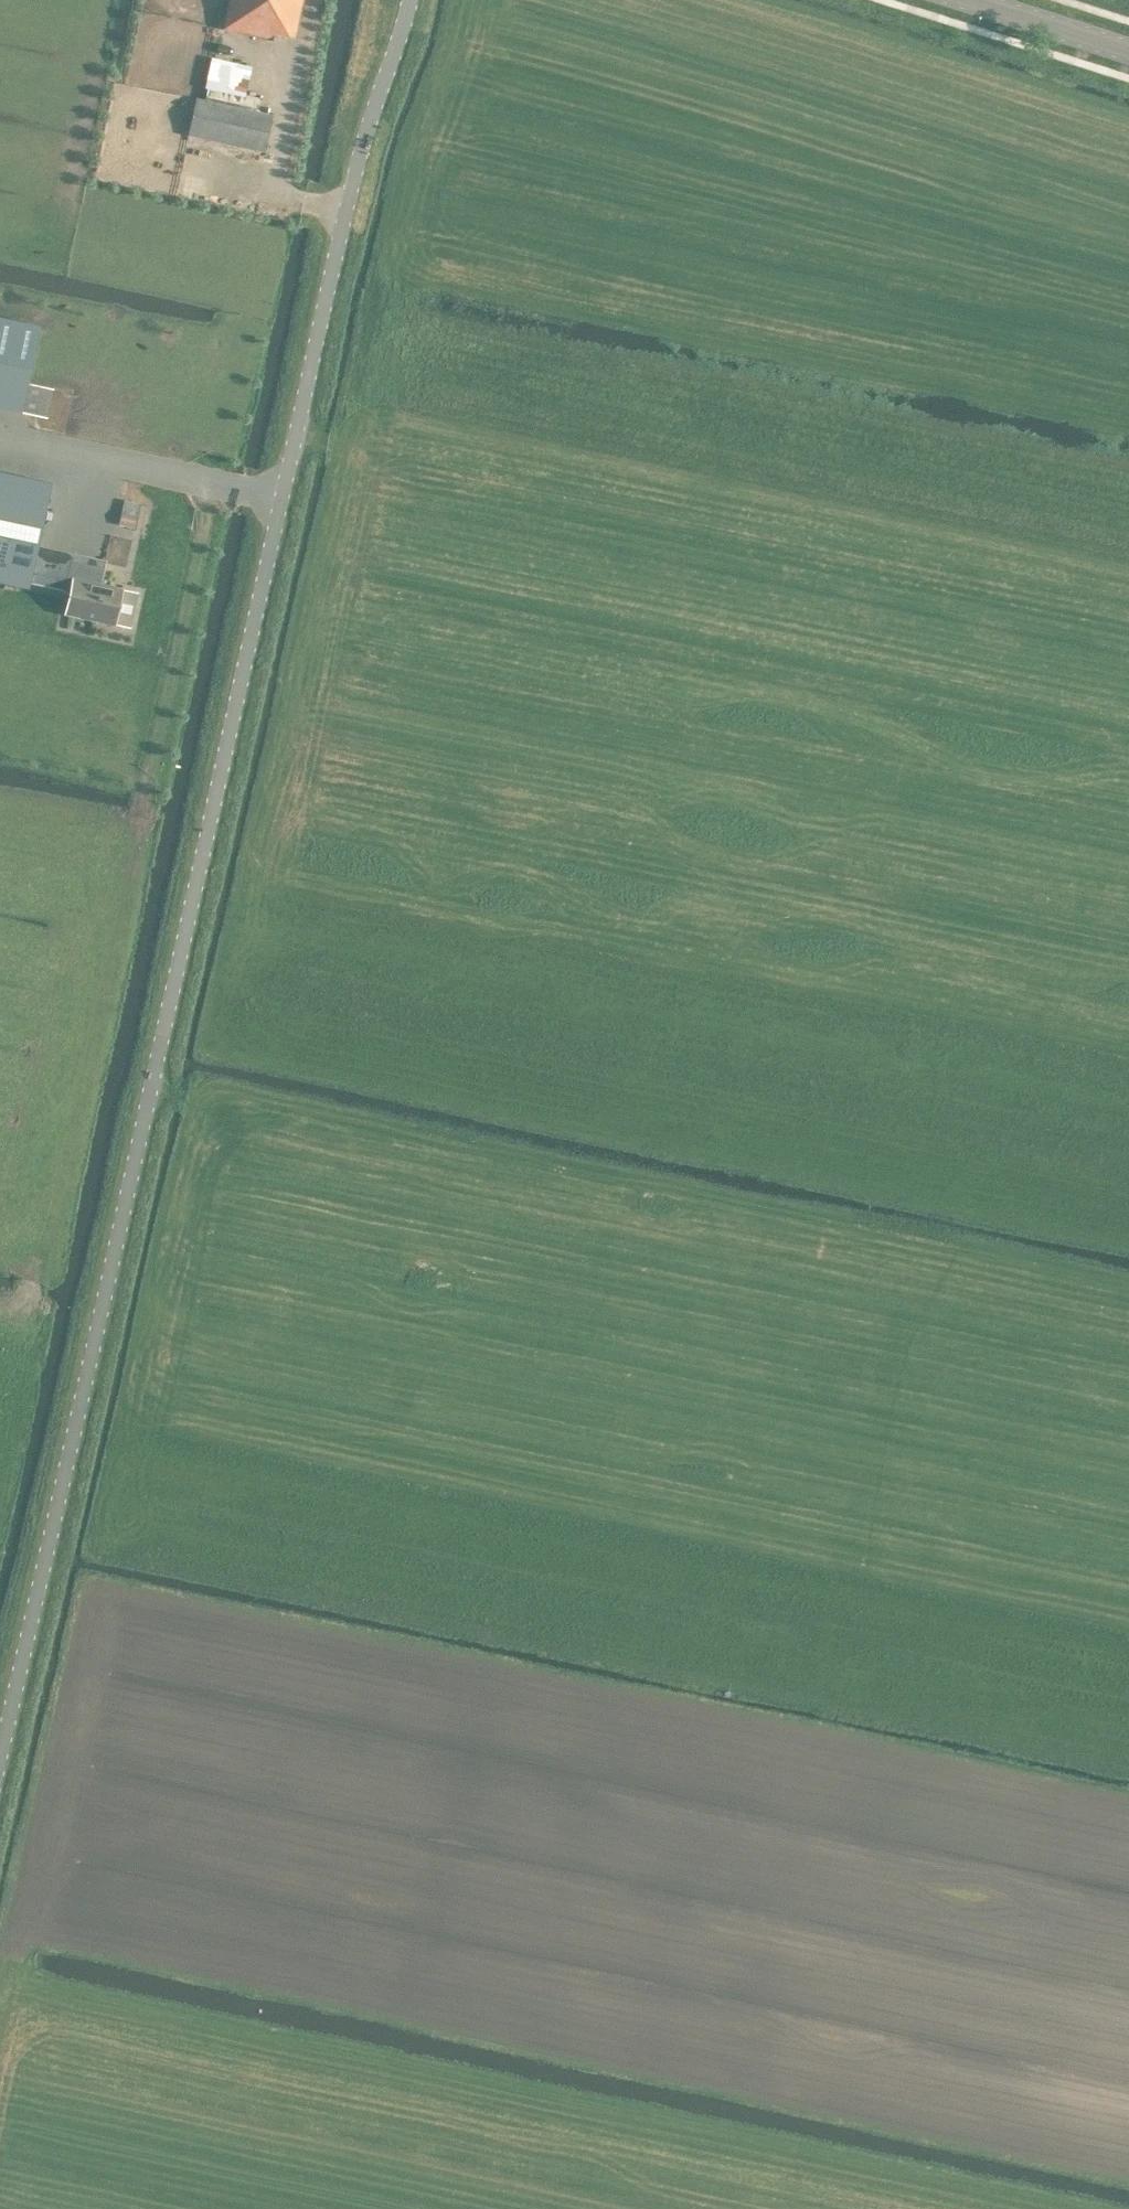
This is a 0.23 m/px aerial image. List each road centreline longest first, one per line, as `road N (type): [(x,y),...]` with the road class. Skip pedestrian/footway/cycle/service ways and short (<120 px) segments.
road 1 (unclassified): [(411,0),(345,208),(0,1754)]
road 2 (tertiary): [(1128,48),(978,0)]

